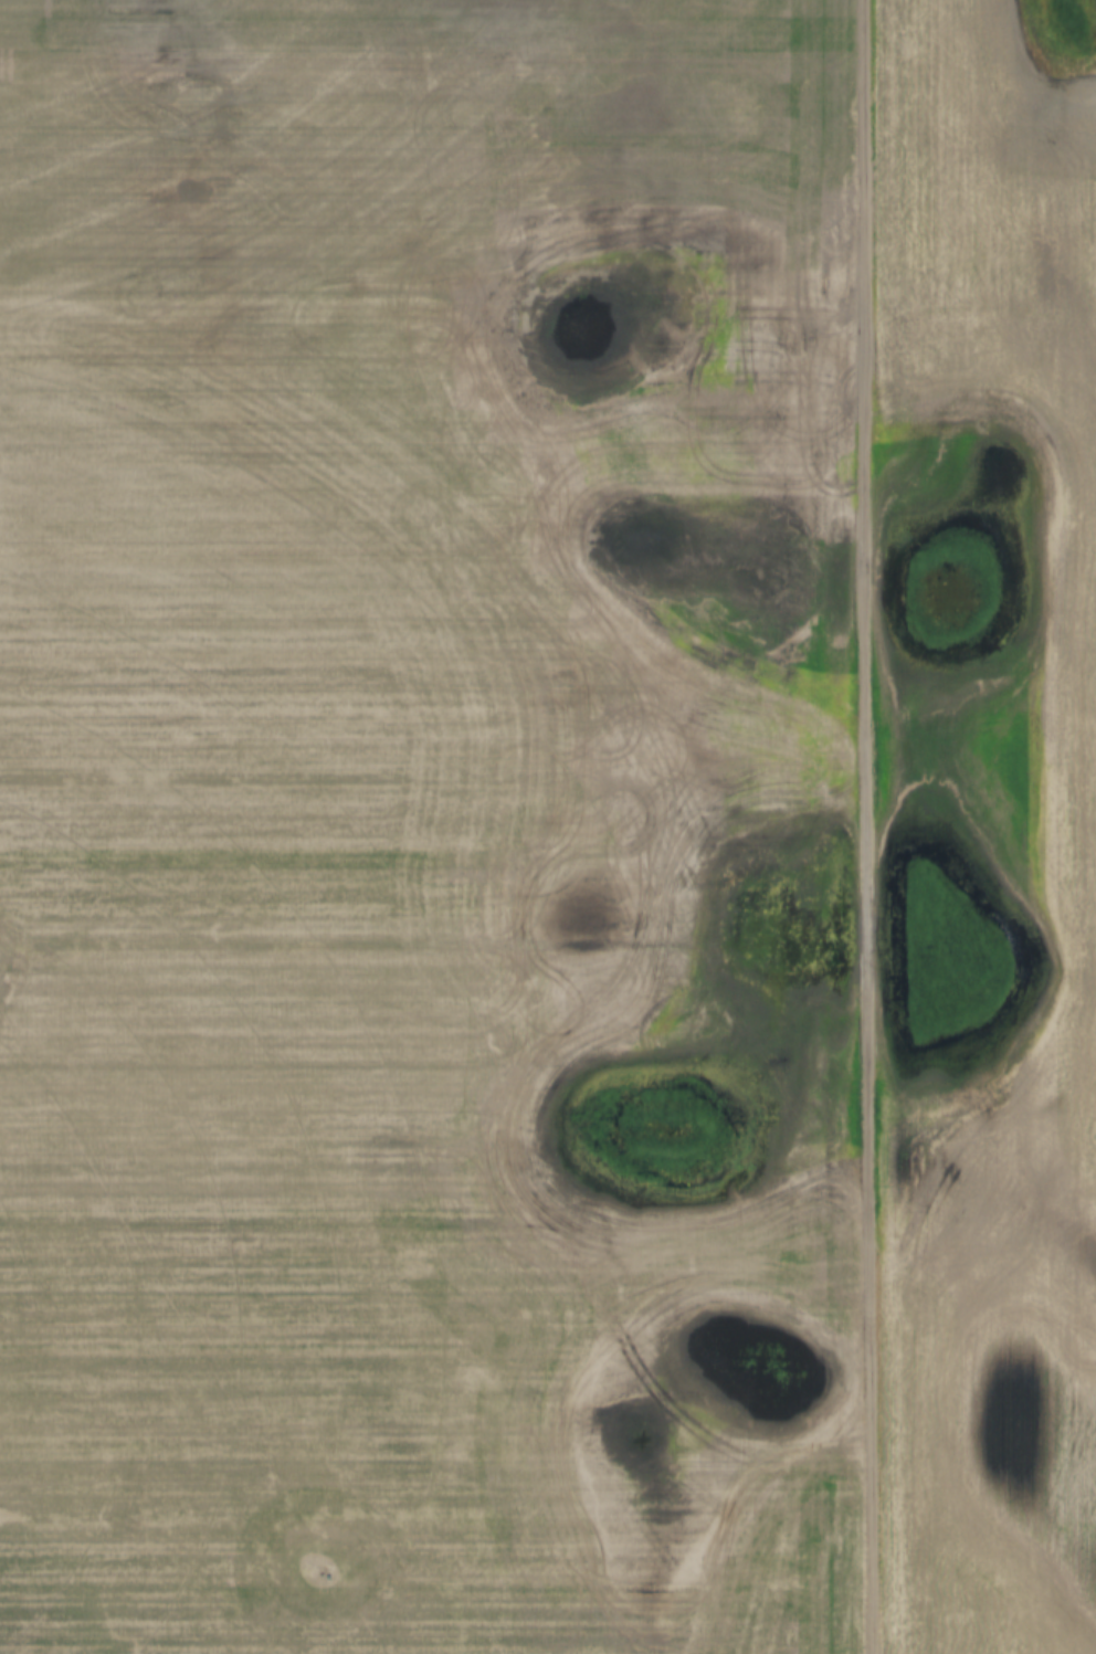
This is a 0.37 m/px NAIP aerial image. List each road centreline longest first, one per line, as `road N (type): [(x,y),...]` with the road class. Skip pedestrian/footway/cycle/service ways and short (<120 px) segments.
road 1 (track): [(867,0),(873,1653)]

